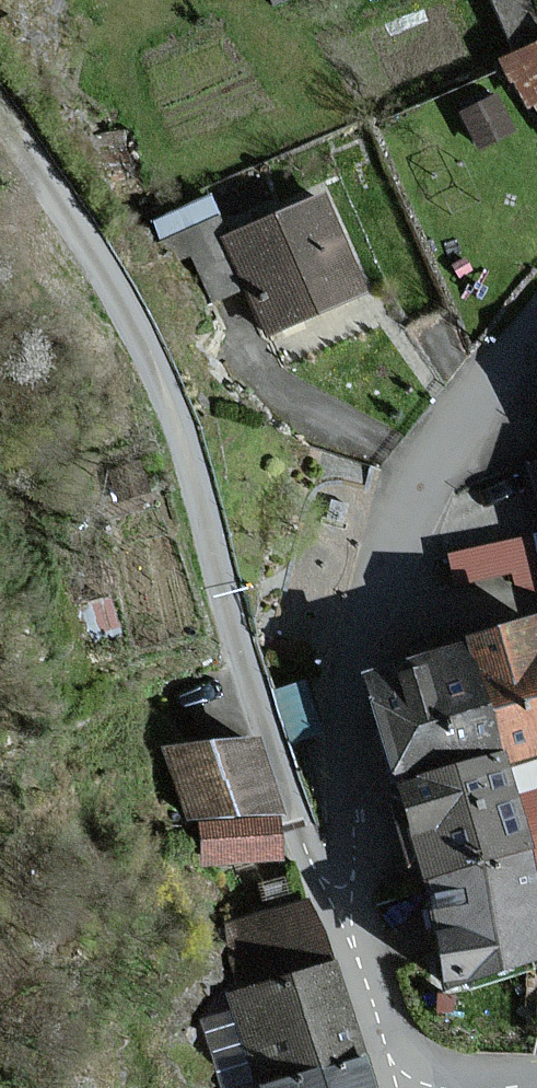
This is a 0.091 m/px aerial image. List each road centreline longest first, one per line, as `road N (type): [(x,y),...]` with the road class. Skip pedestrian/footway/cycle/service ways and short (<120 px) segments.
road 1 (track): [(0,125),(43,179),(182,421),(228,616),(307,852),(324,885),(348,899)]
road 2 (residential): [(388,1087),(348,899),(345,696),(354,647),(421,464),(468,390),(536,315)]

